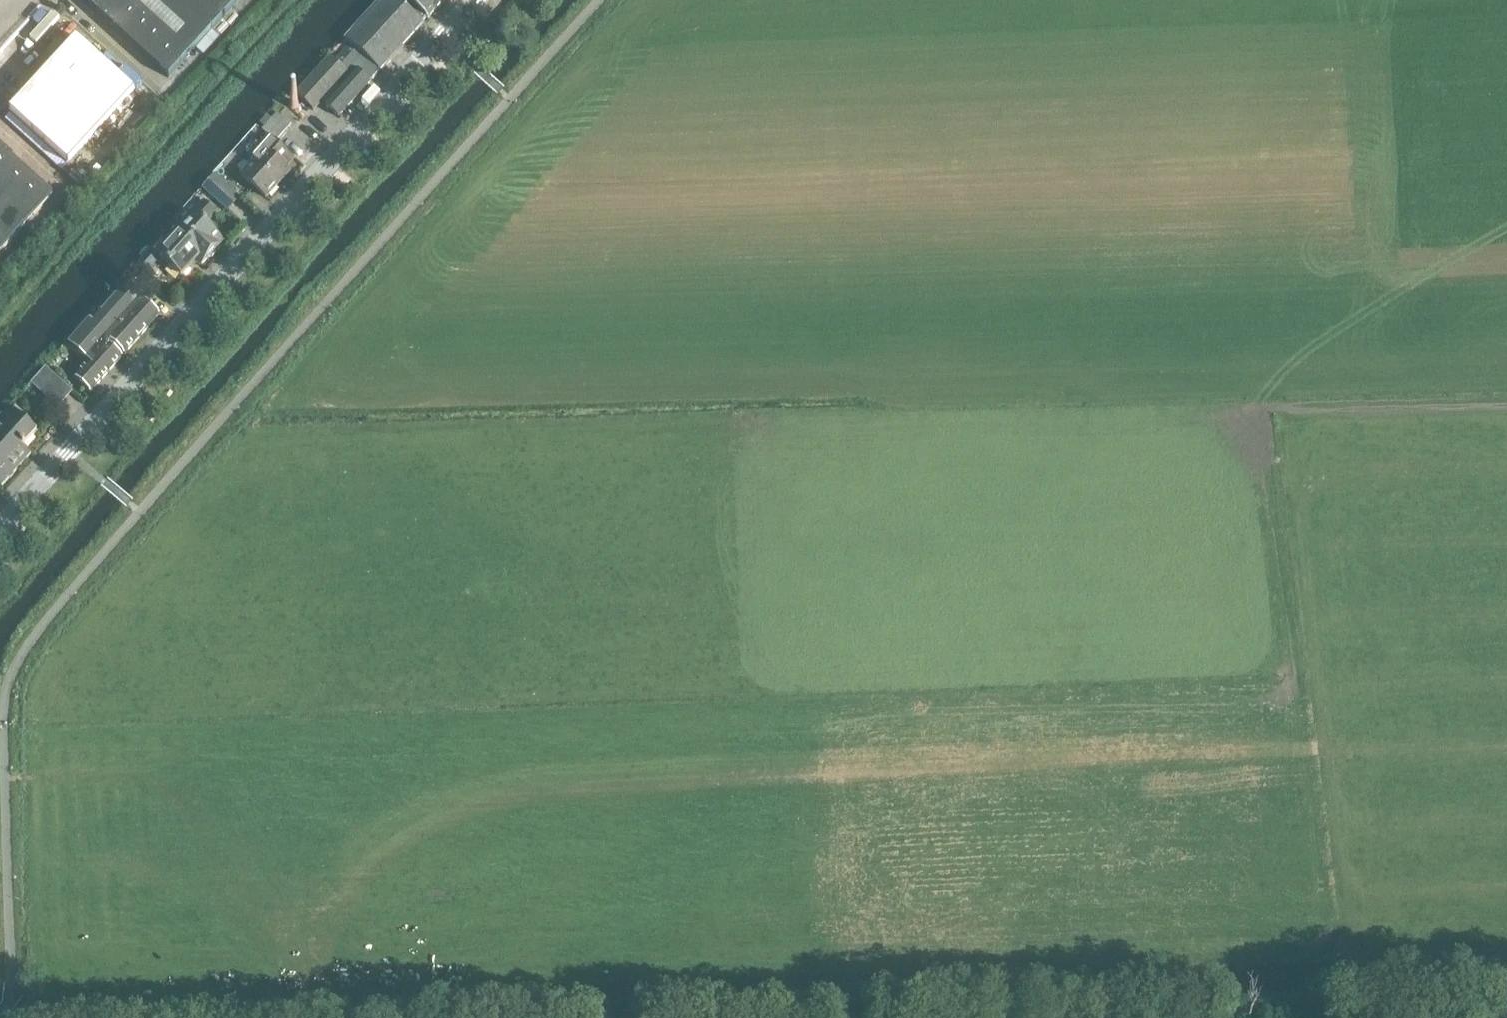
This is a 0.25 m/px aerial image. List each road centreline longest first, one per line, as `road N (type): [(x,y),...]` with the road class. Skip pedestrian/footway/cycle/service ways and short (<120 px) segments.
road 1 (track): [(1506,191),(1327,301),(1267,352),(1254,392),(1313,925)]
road 2 (secondary): [(0,528),(476,0)]

